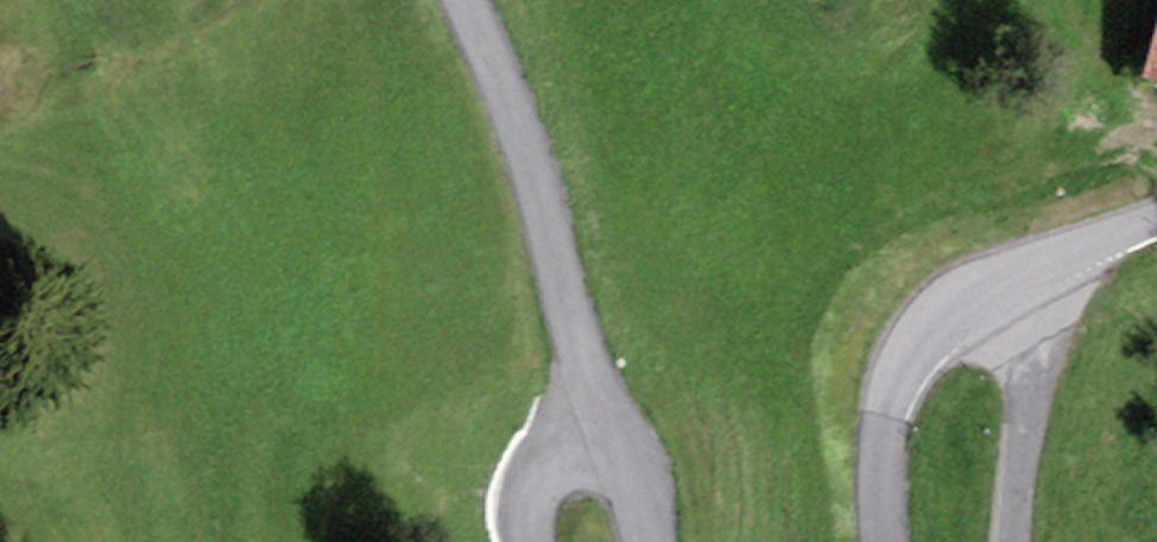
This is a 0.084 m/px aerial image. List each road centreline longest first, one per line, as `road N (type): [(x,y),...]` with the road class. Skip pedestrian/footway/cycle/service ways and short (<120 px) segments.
road 1 (track): [(463,0),(545,234),(596,430),(620,447),(645,541)]
road 2 (unclassified): [(884,541),(883,450),(905,373),(941,320),(1027,275)]
road 3 (residential): [(1019,541),(1038,344),(1027,275)]
road 4 (track): [(534,541),(533,491),(555,454),(596,430)]
road 5 (unclassified): [(1027,275),(1156,222)]

